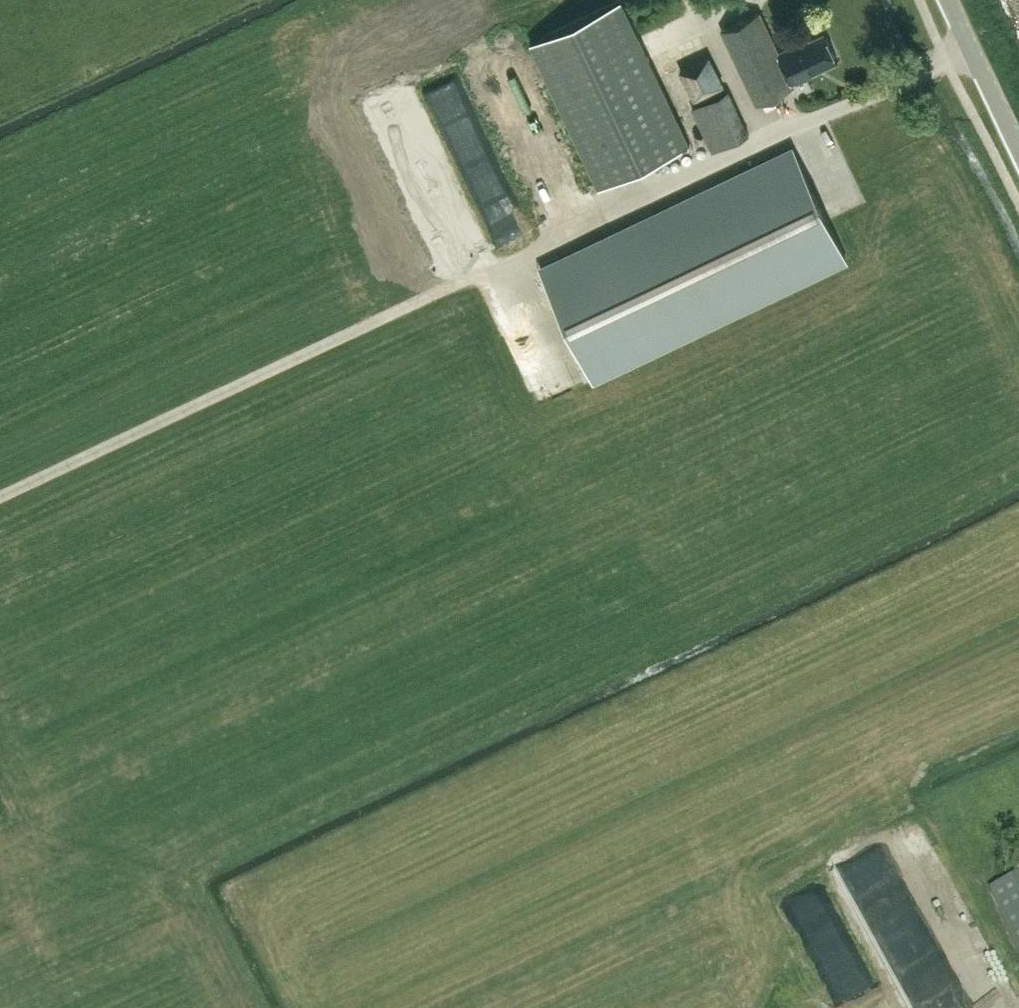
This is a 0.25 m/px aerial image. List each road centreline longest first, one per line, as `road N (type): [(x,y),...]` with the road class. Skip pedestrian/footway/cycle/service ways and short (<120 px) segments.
road 1 (unclassified): [(1018,152),(948,0)]

